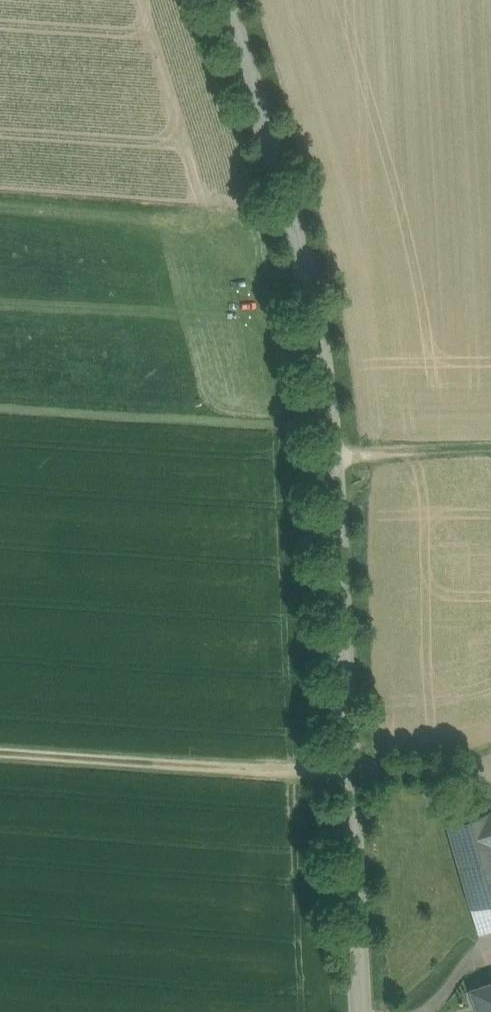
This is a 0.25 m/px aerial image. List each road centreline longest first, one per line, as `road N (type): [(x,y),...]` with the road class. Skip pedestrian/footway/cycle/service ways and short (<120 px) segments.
road 1 (tertiary): [(227,0),(325,323),(362,1011)]
road 2 (track): [(350,782),(0,755)]
road 3 (track): [(333,440),(490,438)]

